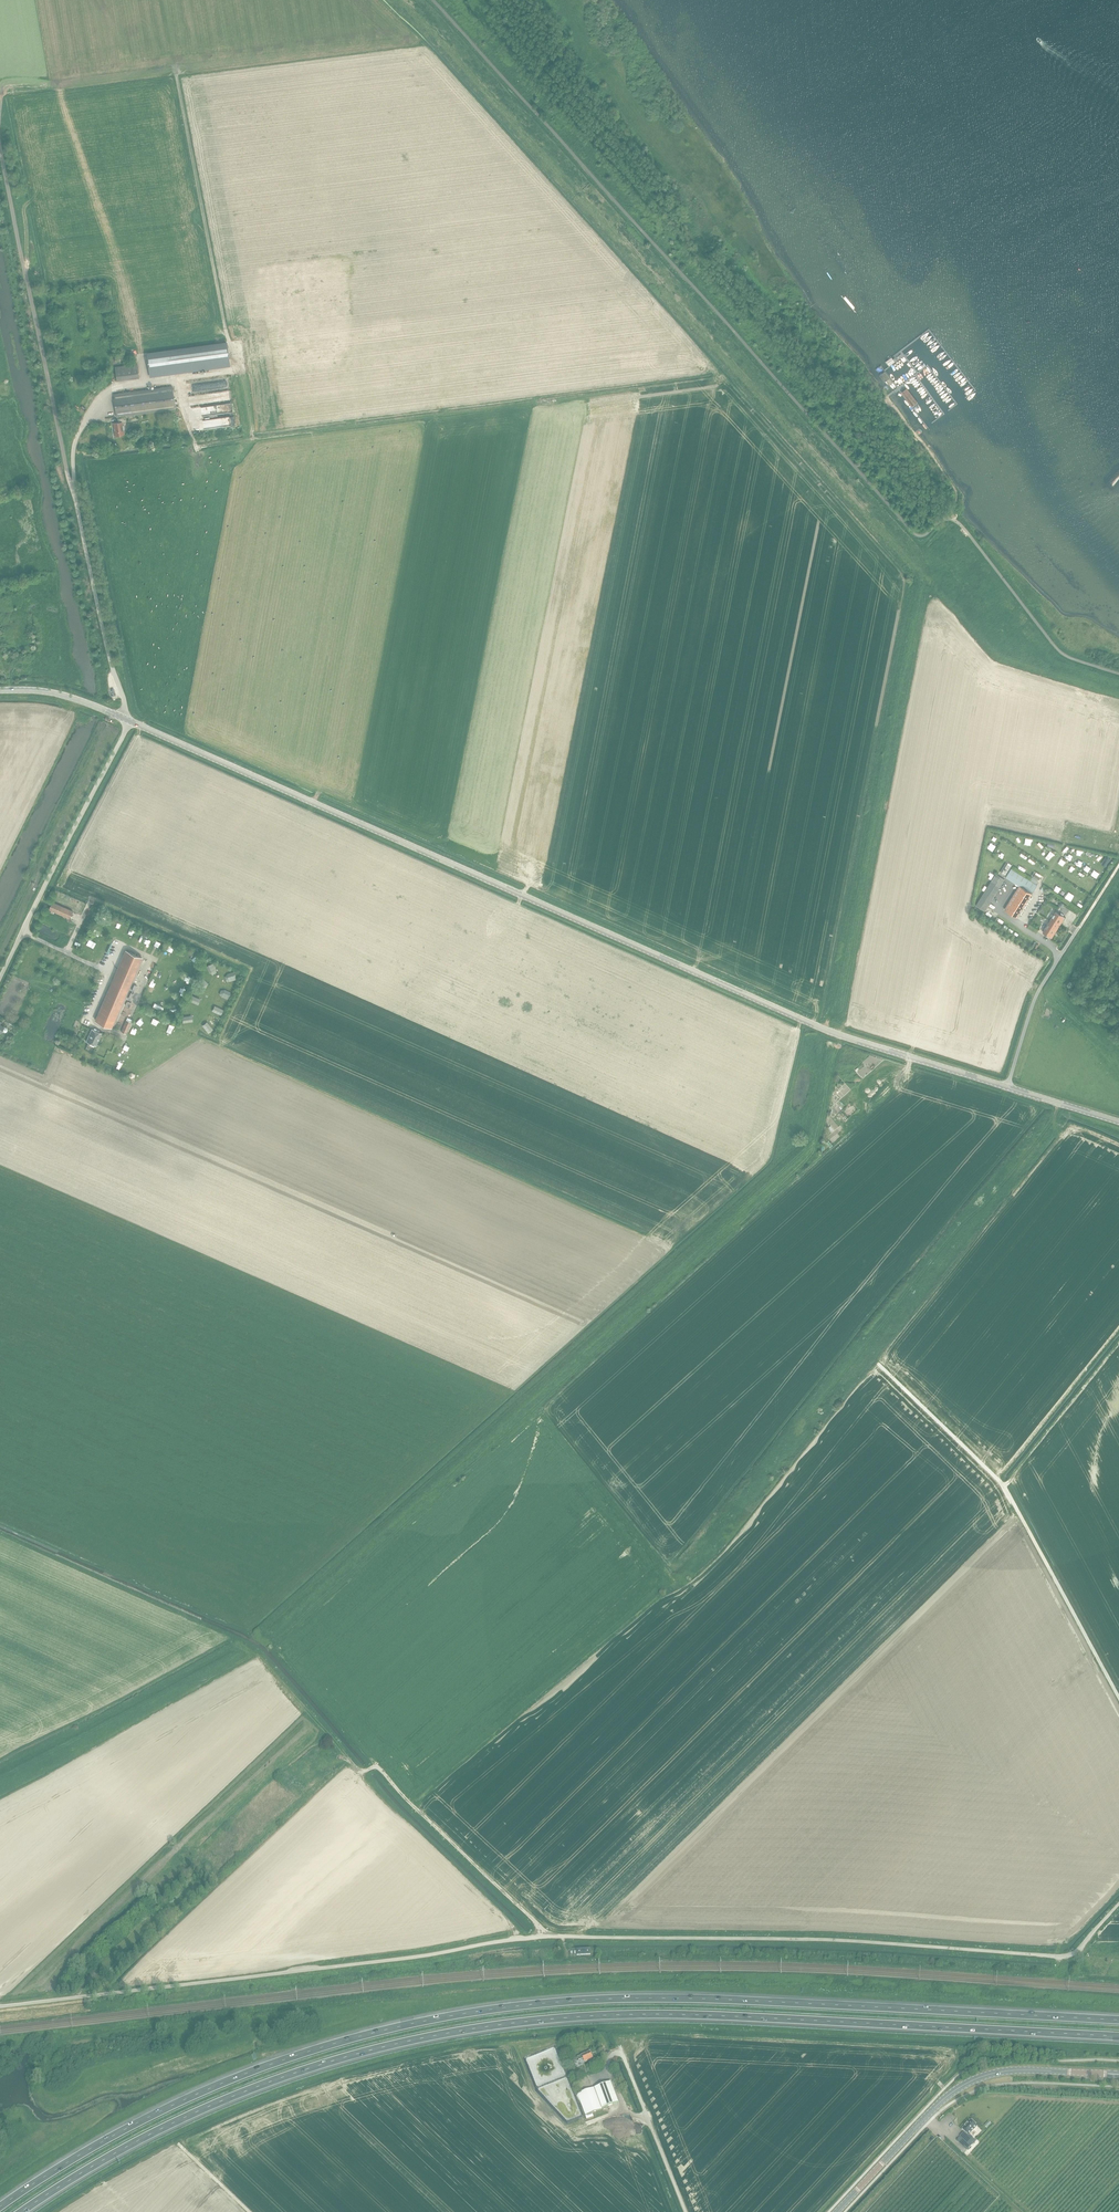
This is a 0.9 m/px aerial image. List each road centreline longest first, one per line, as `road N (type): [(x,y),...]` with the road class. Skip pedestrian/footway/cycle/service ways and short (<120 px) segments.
road 1 (motorway): [(1118,2020),(682,1999),(489,2009),(346,2040),(241,2075),(134,2124),(0,2207)]
road 2 (unclassified): [(0,2006),(549,1936),(842,1940),(1060,1956),(1075,1951),(1118,1904)]
road 3 (motorway): [(21,2211),(138,2140),(245,2091),(347,2056),(491,2025),(680,2014),(1118,2036)]
road 4 (tertiary): [(1118,1121),(806,1020),(130,721)]
road 5 (unclassified): [(0,151),(102,638),(125,703),(122,718)]
road 6 (track): [(539,1937),(536,1923),(379,1769),(355,1766),(253,1650),(223,1637)]
road 7 (secondary): [(837,2211),(946,2097),(979,2078),(1013,2070),(1118,2074)]
road 8 (unclassified): [(130,721),(0,979)]
road 9 (tertiary): [(0,691),(55,694),(122,718)]

